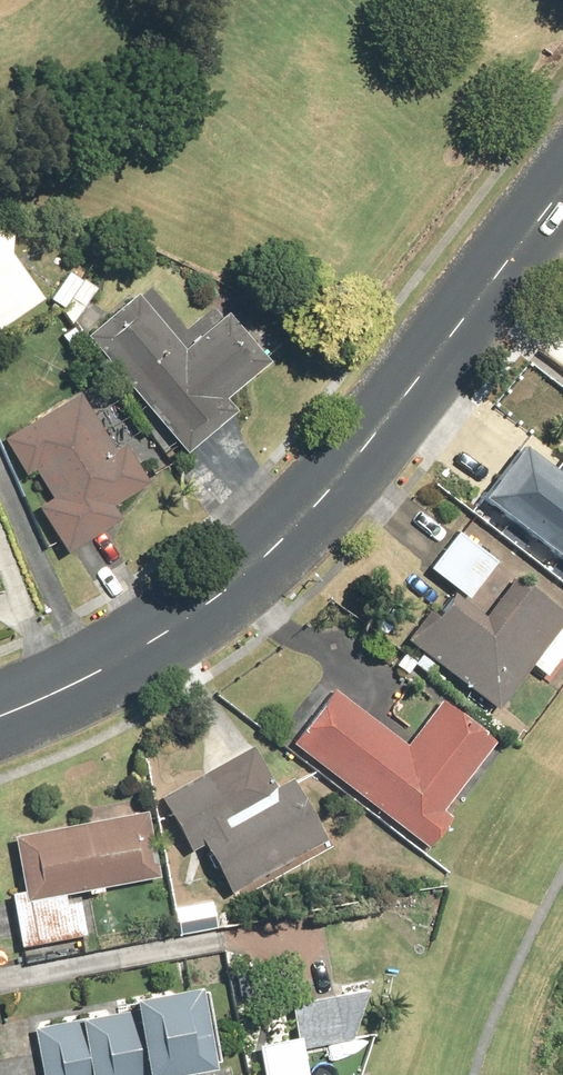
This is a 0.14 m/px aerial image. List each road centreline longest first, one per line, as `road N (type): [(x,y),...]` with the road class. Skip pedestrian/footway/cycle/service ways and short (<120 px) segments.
road 1 (tertiary): [(0,716),(162,636),(279,546),(562,190)]

